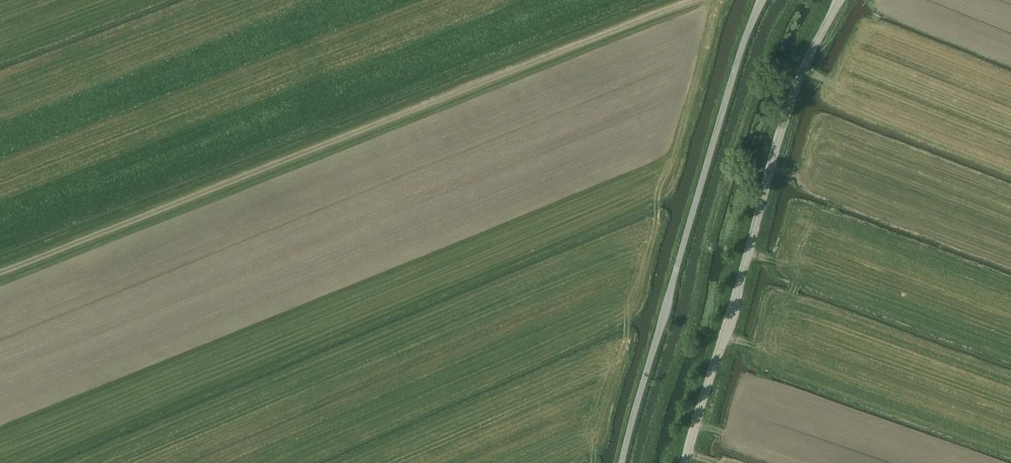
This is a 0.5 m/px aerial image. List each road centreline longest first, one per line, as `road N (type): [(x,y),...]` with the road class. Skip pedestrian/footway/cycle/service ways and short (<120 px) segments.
road 1 (unclassified): [(686,462),(794,86),(838,0)]
road 2 (unclassified): [(622,462),(687,216),(761,0)]

